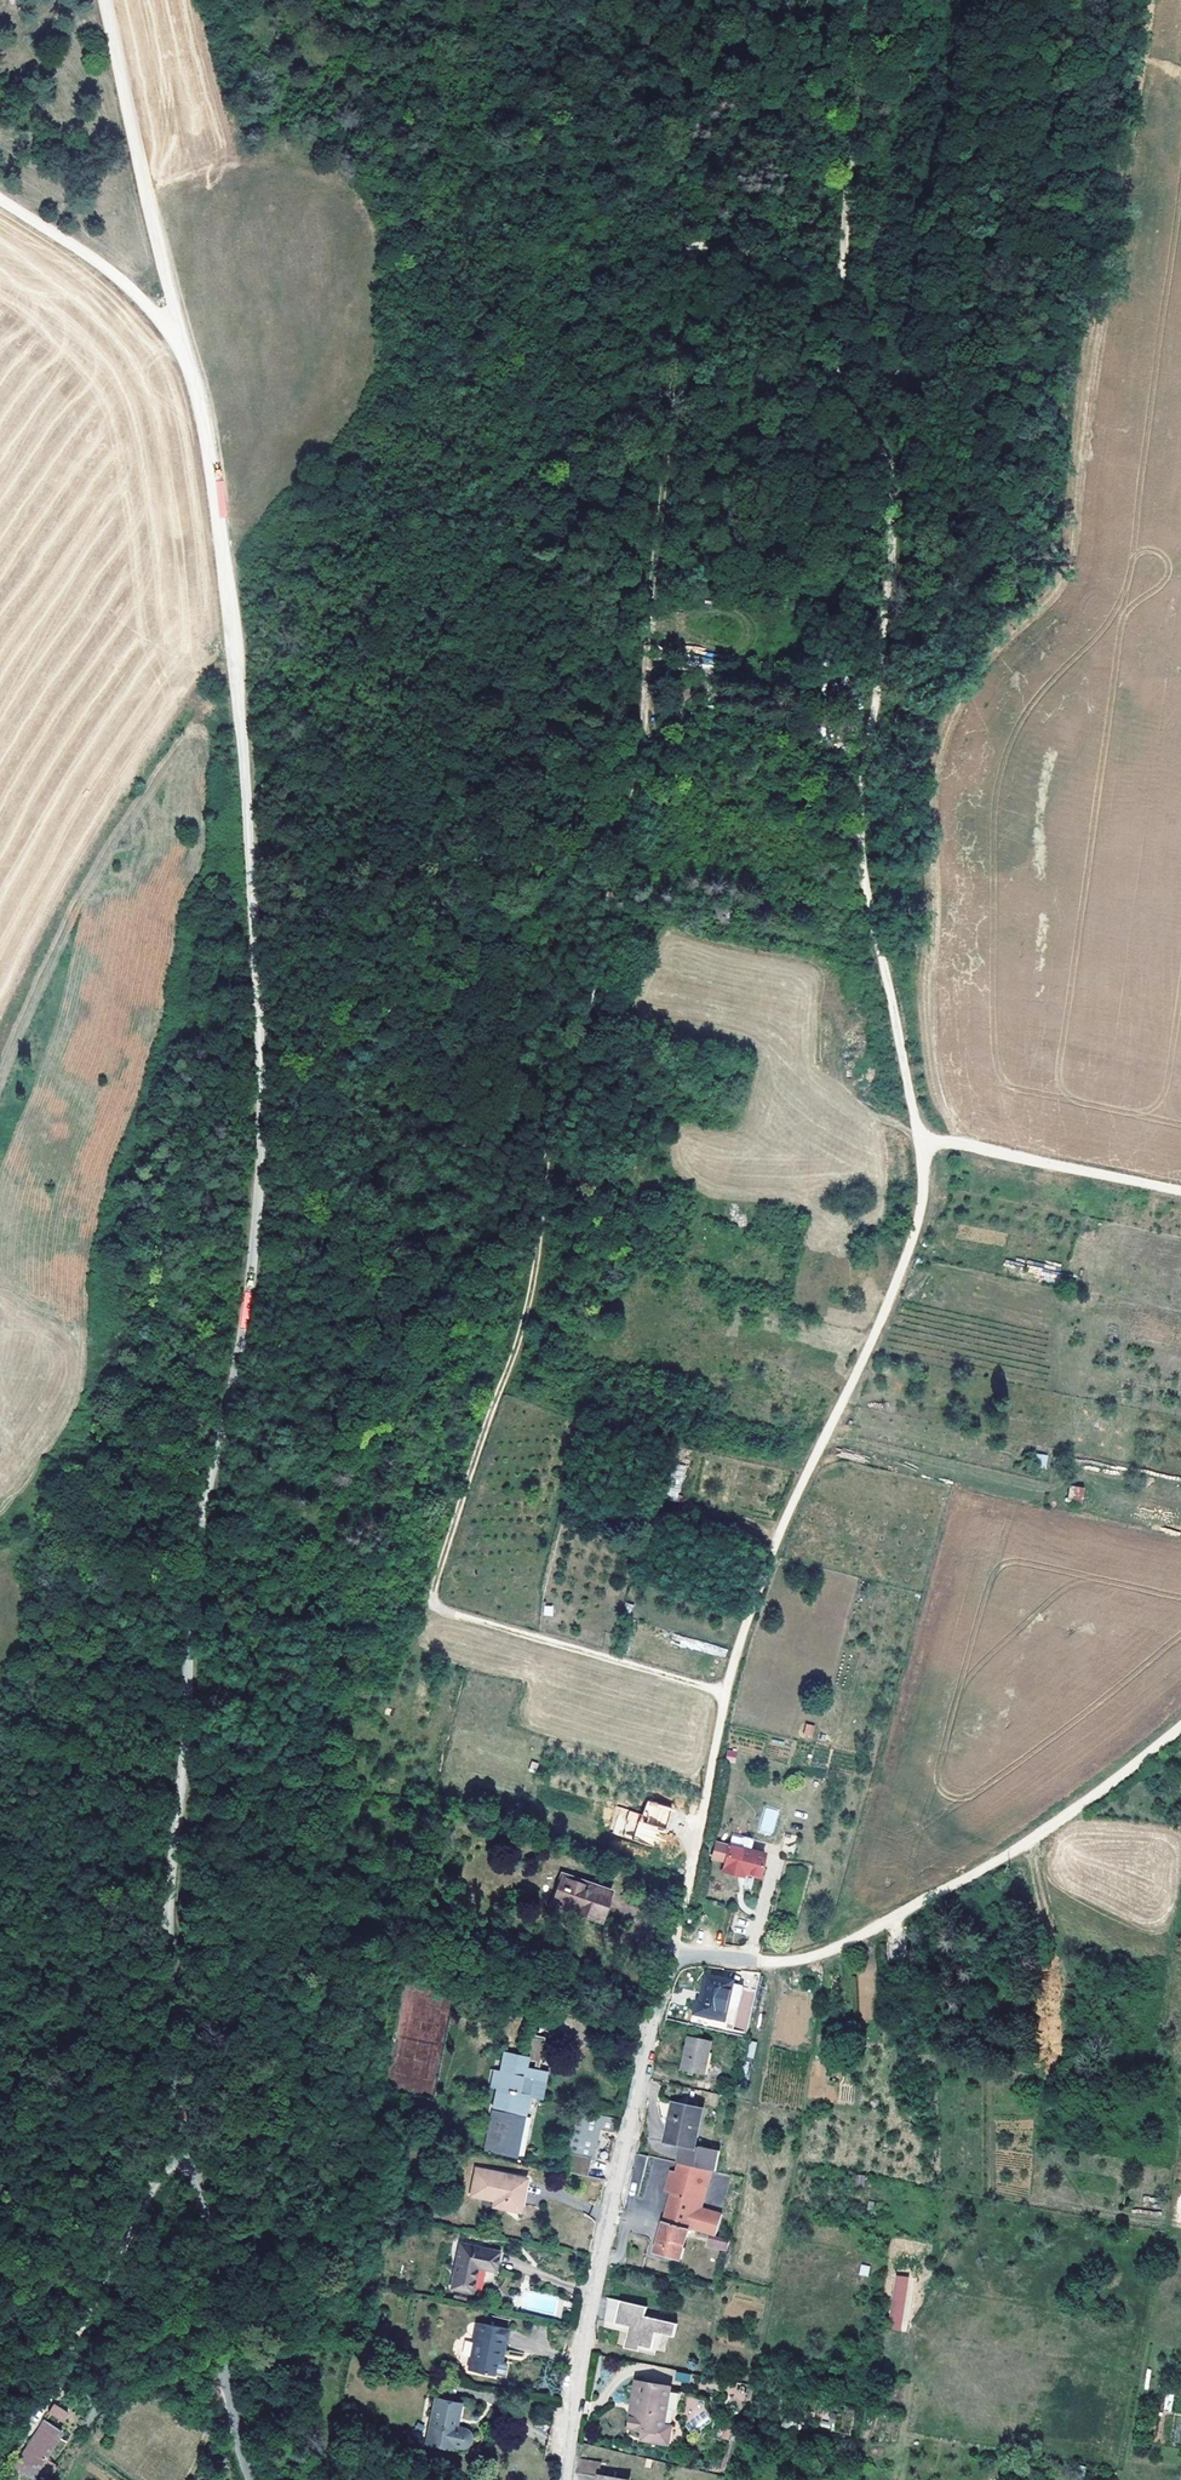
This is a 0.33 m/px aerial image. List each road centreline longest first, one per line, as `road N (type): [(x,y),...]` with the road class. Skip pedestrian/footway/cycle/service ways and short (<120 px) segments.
road 1 (track): [(106,0),(209,455),(250,799),(264,1037),(262,1191),(204,1568),(163,2062),(202,2202),(230,2417),(253,2479)]
road 2 (track): [(679,1963),(675,1939),(726,1695),(753,1612),(882,1326),(921,1204),(919,1143),(861,847),(897,478),(844,399),(840,377),(859,97),(875,0)]
road 3 (track): [(726,1695),(442,1615),(435,1593),(526,1319),(543,1178),(628,826),(689,252),(843,276)]
road 4 (residential): [(566,2479),(619,2179),(672,1967),(688,1959),(754,1965)]
road 5 (track): [(754,1965),(834,1953),(1006,1862),(1180,1731)]
road 6 (track): [(180,2143),(41,2404),(0,2458)]
road 7 (track): [(919,1143),(1180,1195)]
road 8 (track): [(185,353),(122,286),(0,205)]

